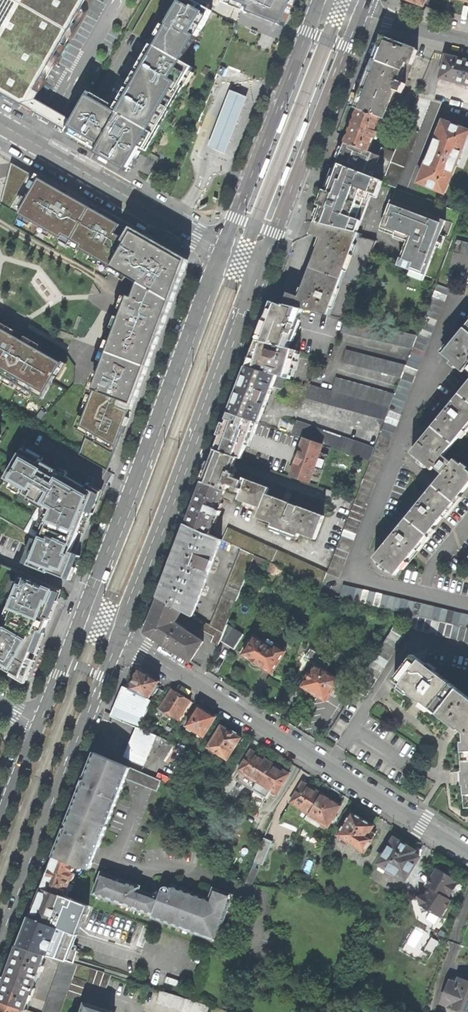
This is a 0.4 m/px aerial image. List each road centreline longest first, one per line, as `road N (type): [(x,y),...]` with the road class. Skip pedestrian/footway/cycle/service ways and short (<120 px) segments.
road 1 (residential): [(116,637),(467,853)]
road 2 (residential): [(467,605),(370,582),(357,554),(456,300)]
road 3 (secondary): [(116,637),(259,263)]
road 4 (secondary): [(224,249),(80,622)]
road 5 (secondary): [(0,934),(116,637)]
road 6 (secondary): [(259,263),(359,9)]
road 7 (secondary): [(322,0),(224,249)]
road 8 (tertiary): [(0,124),(224,249)]

